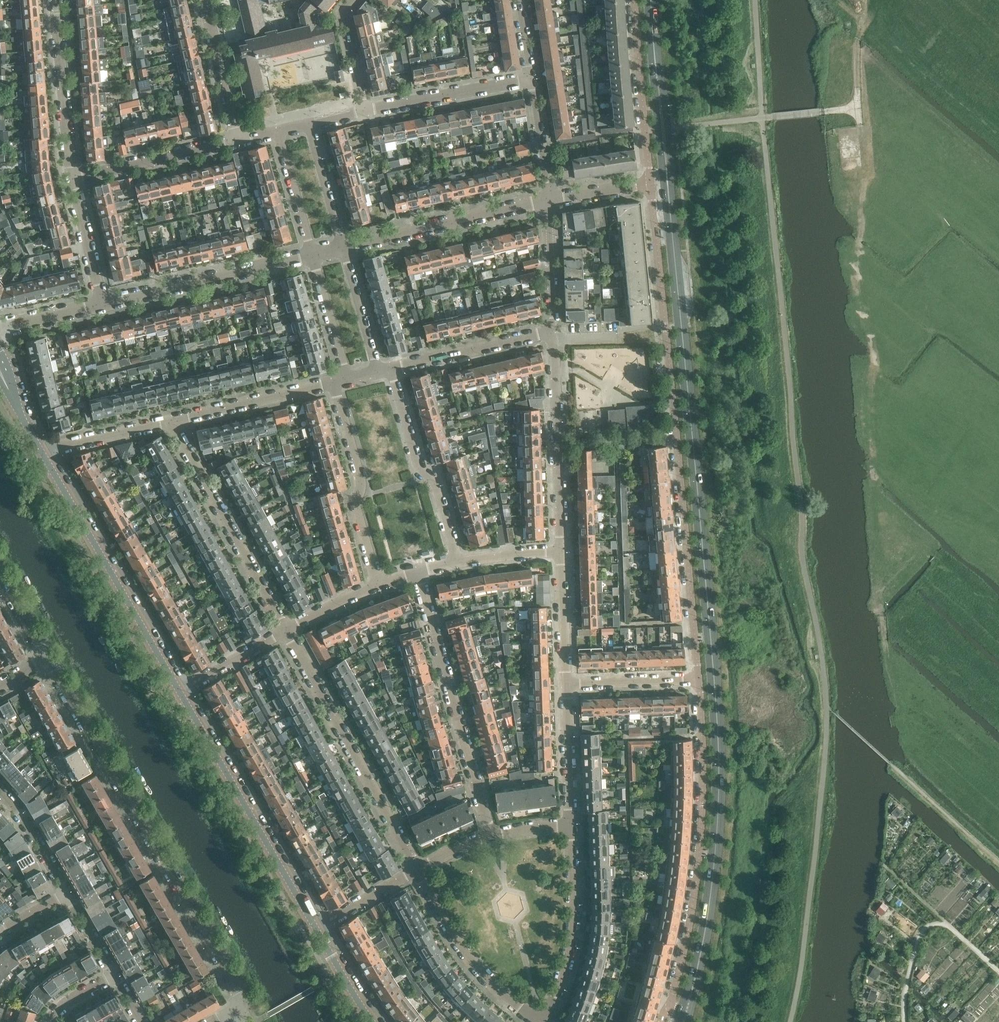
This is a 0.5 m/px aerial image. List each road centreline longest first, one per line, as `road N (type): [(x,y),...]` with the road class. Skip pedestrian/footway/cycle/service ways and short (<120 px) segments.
road 1 (primary): [(684,1015),(709,902),(719,750),(651,0)]
road 2 (residential): [(650,184),(698,678)]
road 3 (residential): [(236,1015),(243,1001),(50,656)]
road 4 (track): [(875,494),(876,367),(859,246),(866,176),(859,124)]
road 5 (residential): [(698,678),(698,862),(671,998),(684,1015)]
road 6 (tertiary): [(178,689),(40,450)]
road 7 (tertiary): [(314,926),(178,689)]
road 8 (residential): [(489,831),(417,571)]
road 9 (residential): [(412,869),(288,630)]
road 10 (residential): [(288,630),(169,422)]
road 11 (residential): [(559,553),(550,331)]
road 12 (residential): [(104,303),(313,254)]
road 13 (residential): [(342,246),(549,199)]
road 14 (residential): [(456,560),(434,481),(417,468),(391,368)]
road 15 (residential): [(568,819),(574,924),(544,1021)]
road 16 (residential): [(378,582),(334,382)]
road 17 (residential): [(539,1021),(470,966),(412,869)]
road 18 (residential): [(634,0),(650,184)]
road 19 (residential): [(72,179),(55,0)]
road 20 (residential): [(169,422),(334,382)]
road 21 (residential): [(72,179),(235,140)]
road 22 (residential): [(365,111),(529,79)]
road 23 (residential): [(391,368),(550,331)]
road 24 (residential): [(235,140),(203,0)]
road 25 (residential): [(568,819),(564,683)]
road 26 (residential): [(564,683),(698,678)]
road 27 (residential): [(550,331),(549,199)]
road 28 (residential): [(40,450),(169,422)]
road 29 (residential): [(564,683),(559,553)]
road 30 (residential): [(374,372),(342,246)]
road 31 (residential): [(347,379),(313,254)]
road 32 (residential): [(313,254),(280,130)]
road 33 (residential): [(104,303),(72,179)]
road 34 (residential): [(342,246),(310,123)]
road 35 (residential): [(178,689),(288,630)]
road 36 (residential): [(65,892),(0,788)]
road 37 (residential): [(549,199),(529,79)]

